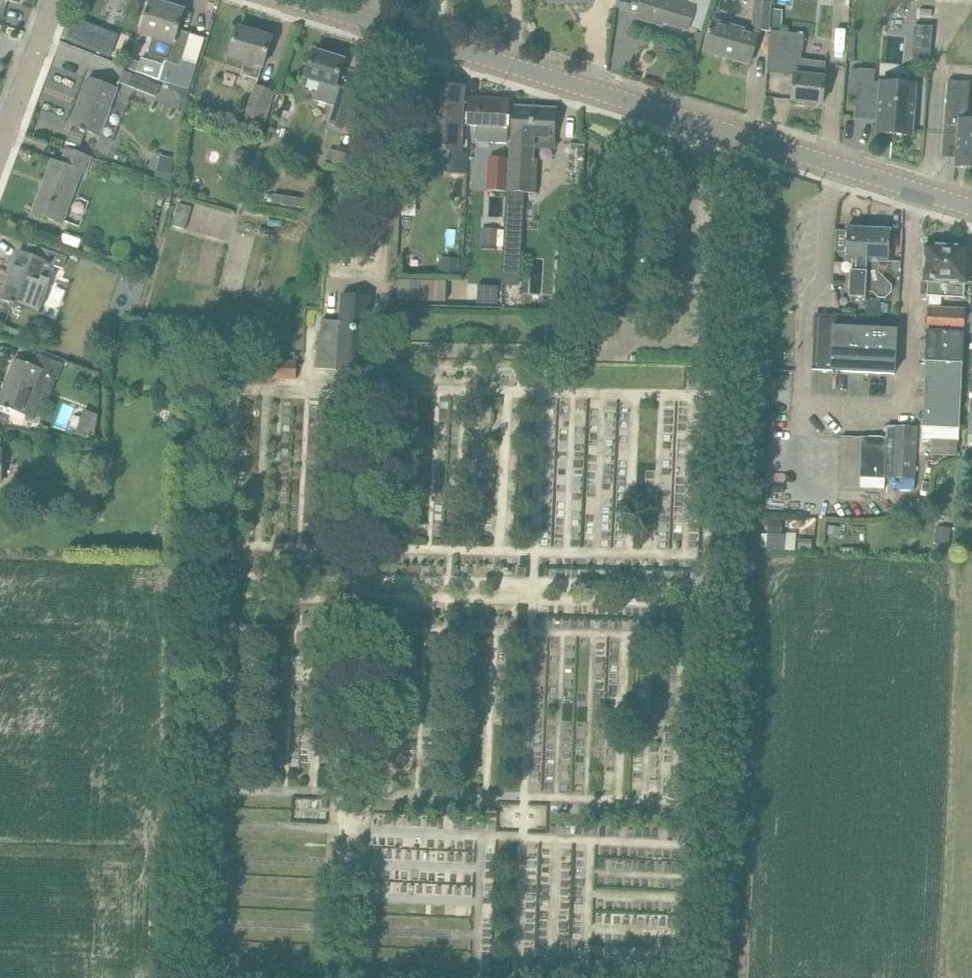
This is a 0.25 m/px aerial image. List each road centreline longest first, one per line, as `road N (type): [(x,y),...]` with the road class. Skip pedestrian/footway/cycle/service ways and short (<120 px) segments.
road 1 (tertiary): [(971,207),(295,0)]
road 2 (residential): [(0,143),(55,0)]

